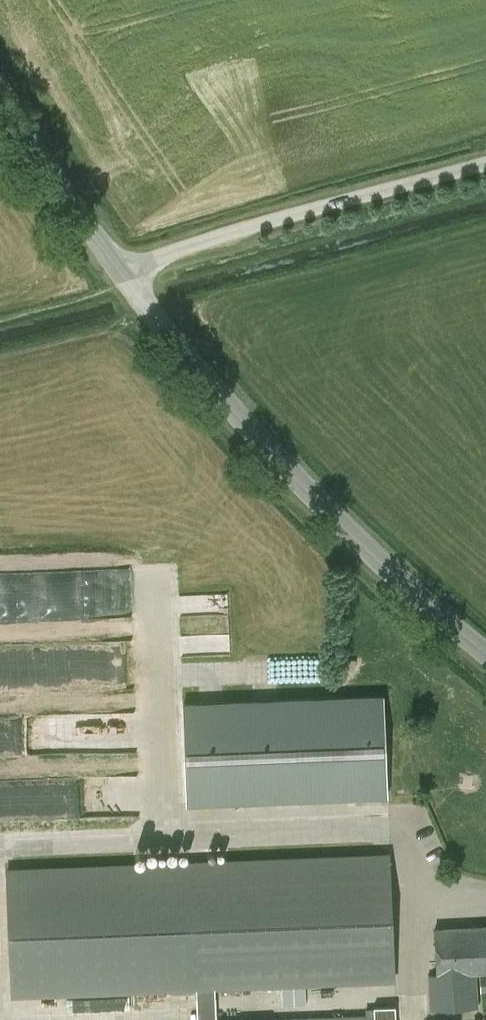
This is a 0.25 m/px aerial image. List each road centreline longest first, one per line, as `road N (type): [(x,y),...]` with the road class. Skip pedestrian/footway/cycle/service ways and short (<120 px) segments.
road 1 (tertiary): [(485,654),(268,451),(119,270)]
road 2 (unclassified): [(119,270),(485,164)]
road 3 (tertiary): [(119,270),(0,82)]

